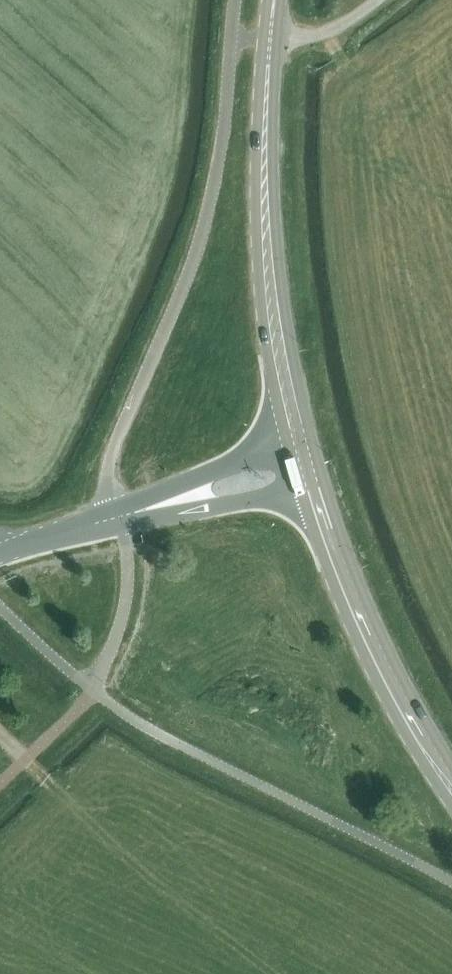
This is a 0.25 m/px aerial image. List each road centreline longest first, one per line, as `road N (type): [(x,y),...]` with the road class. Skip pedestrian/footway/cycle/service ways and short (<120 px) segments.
road 1 (secondary): [(270,40),(261,78),(258,269),(287,442)]
road 2 (secondary): [(312,436),(279,270),(270,40)]
road 3 (secondary): [(299,489),(362,652),(451,805)]
road 4 (secondary): [(451,765),(385,643),(325,483)]
road 5 (tertiary): [(287,442),(119,517)]
road 6 (tertiary): [(119,517),(299,489)]
road 7 (tertiary): [(0,553),(119,517)]

